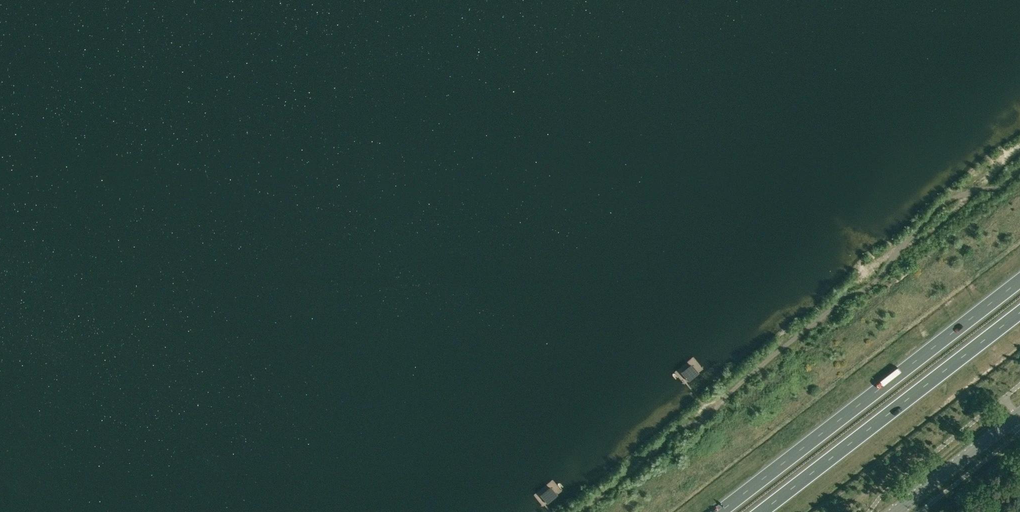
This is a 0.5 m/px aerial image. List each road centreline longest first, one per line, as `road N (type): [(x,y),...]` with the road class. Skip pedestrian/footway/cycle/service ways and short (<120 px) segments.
road 1 (track): [(1019,147),(576,511)]
road 2 (trunk): [(1019,281),(721,511)]
road 3 (trunk): [(760,511),(1019,313)]
road 4 (tertiary): [(894,511),(1012,417)]

